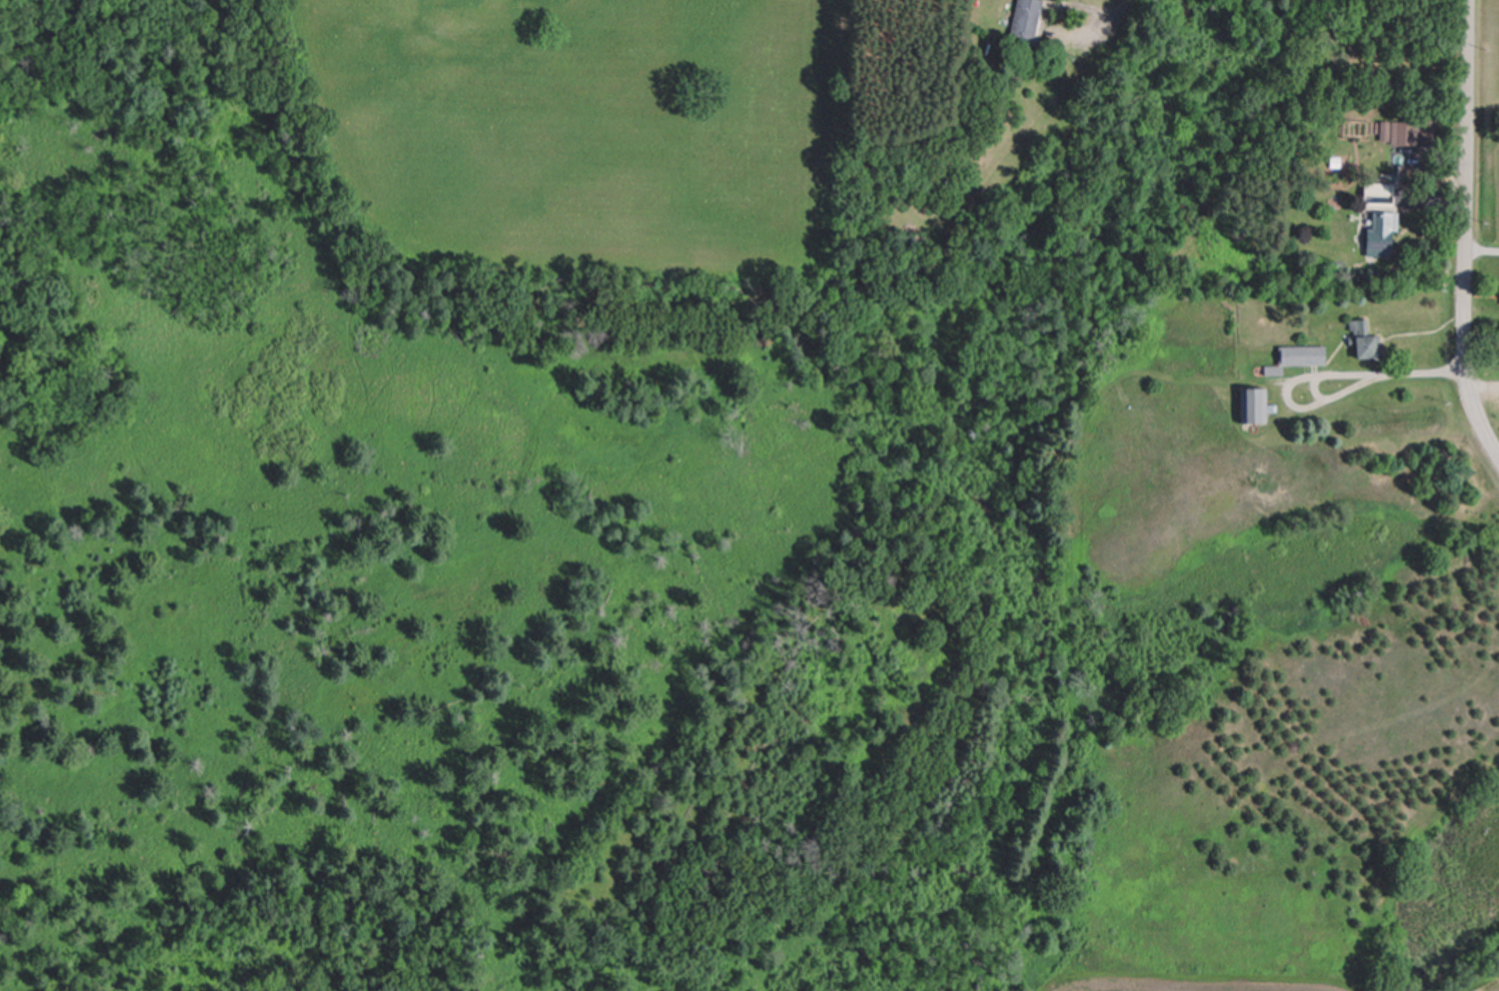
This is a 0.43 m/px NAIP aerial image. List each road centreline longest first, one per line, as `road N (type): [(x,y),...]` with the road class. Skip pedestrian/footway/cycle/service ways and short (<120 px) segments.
road 1 (residential): [(1498,461),(1480,430),(1465,369),(1468,0)]

